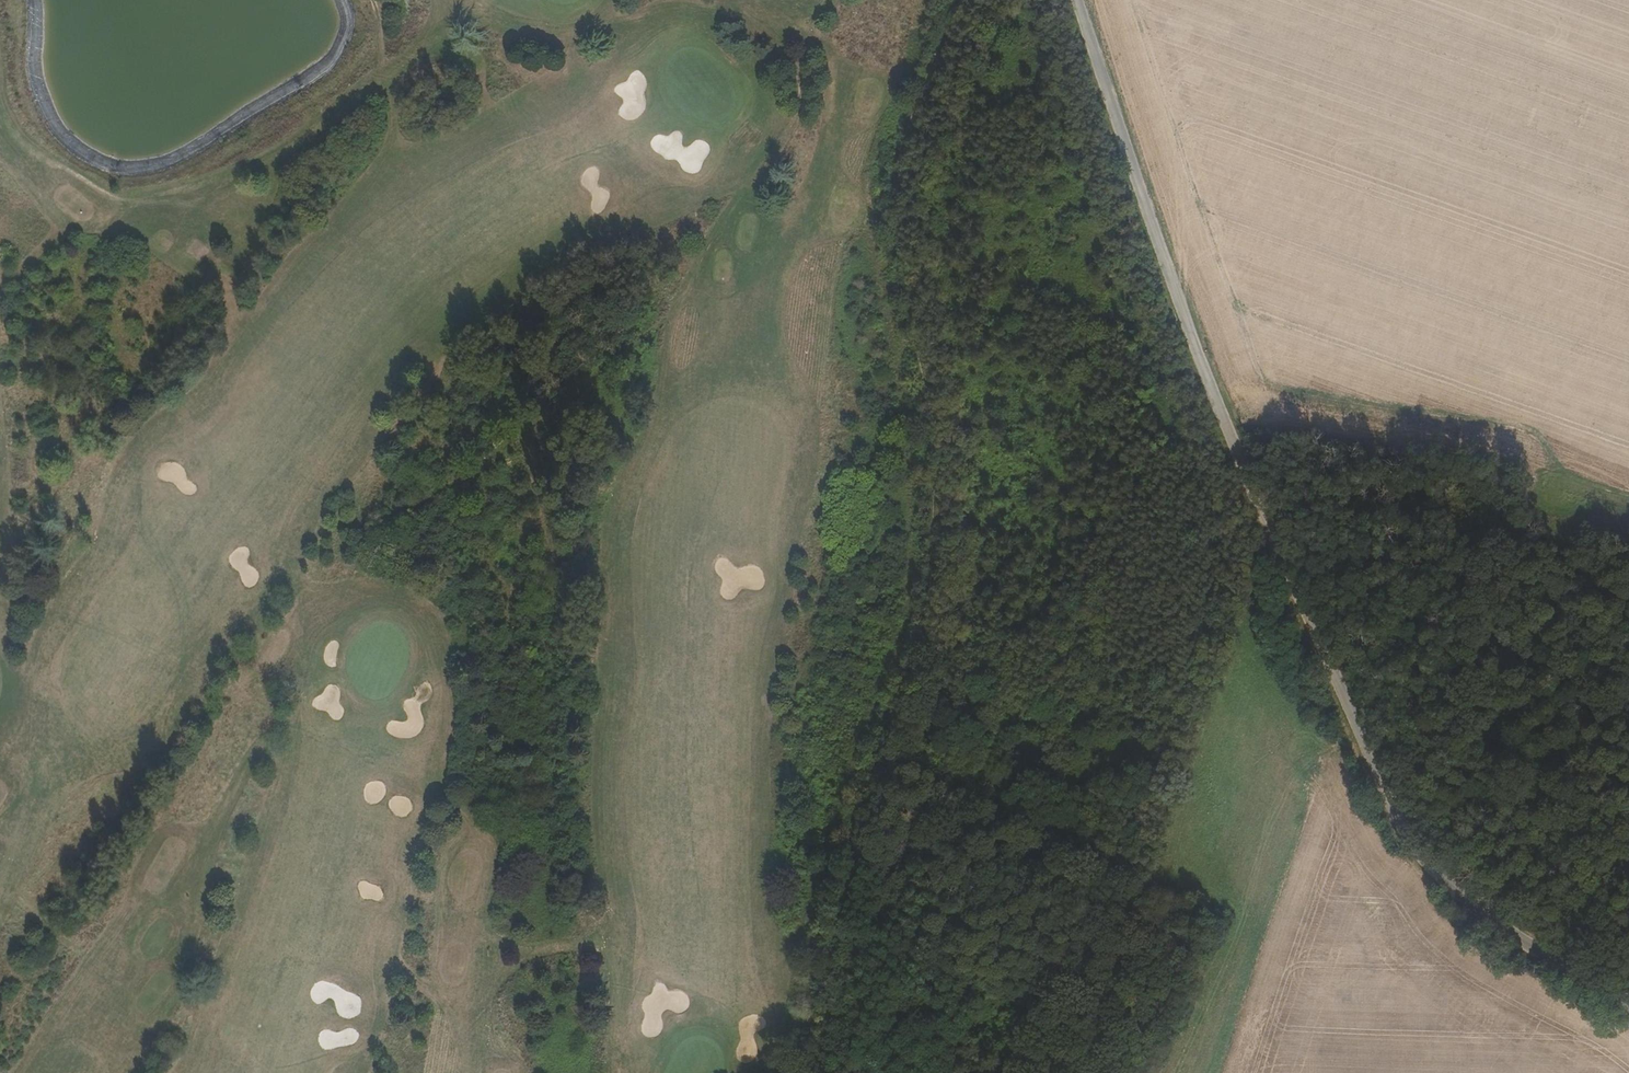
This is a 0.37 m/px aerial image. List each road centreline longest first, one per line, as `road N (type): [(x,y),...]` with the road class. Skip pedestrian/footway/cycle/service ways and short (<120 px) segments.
road 1 (unclassified): [(1628,1033),(1436,935),(1250,532),(1138,234),(1078,0)]
road 2 (track): [(787,1072),(824,987),(860,823),(917,676),(920,415),(901,228),(902,134),(954,0)]
road 3 (track): [(263,609),(293,587),(344,570),(392,522),(546,418),(638,333),(766,167),(816,71),(867,0)]

